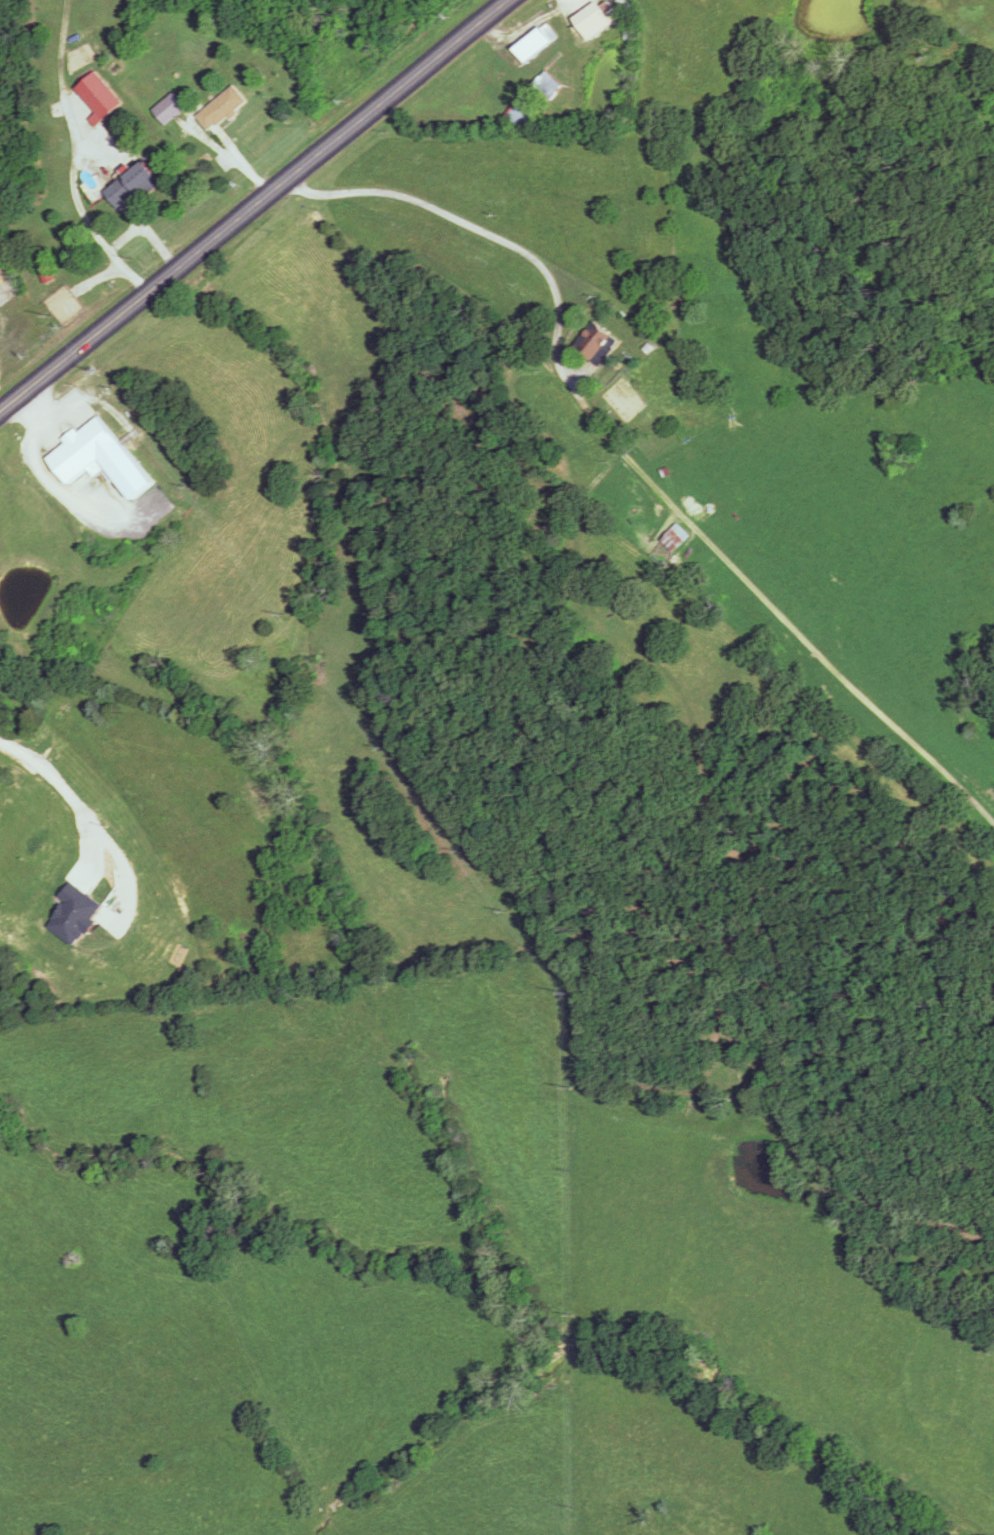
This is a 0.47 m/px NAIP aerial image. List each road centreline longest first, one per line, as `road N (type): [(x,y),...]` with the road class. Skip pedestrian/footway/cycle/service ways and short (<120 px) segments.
road 1 (primary): [(0,409),(504,0)]

